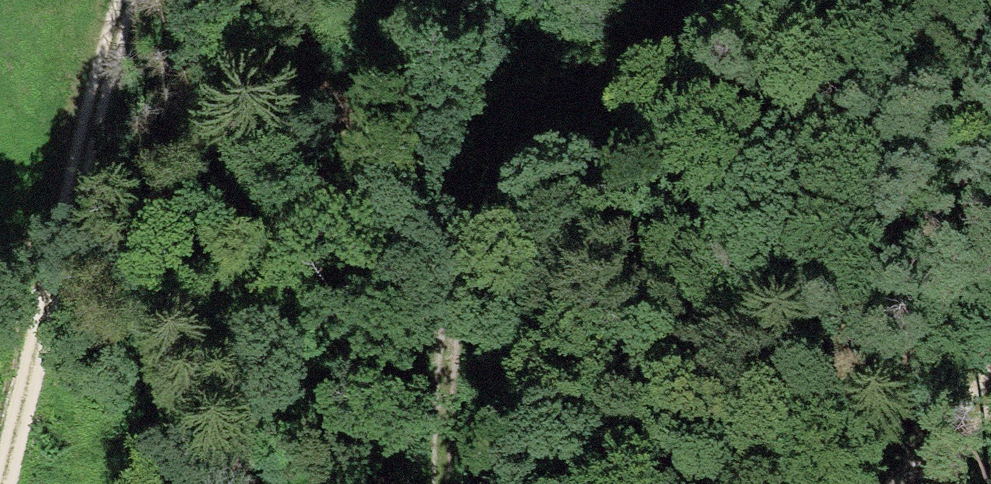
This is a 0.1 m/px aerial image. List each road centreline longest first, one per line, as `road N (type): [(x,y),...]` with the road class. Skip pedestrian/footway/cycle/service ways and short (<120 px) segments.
road 1 (track): [(709,0),(683,72),(602,146),(512,255),(464,390),(442,483)]
road 2 (track): [(0,474),(126,0)]
road 3 (track): [(448,465),(433,179),(440,0)]
road 4 (track): [(900,483),(990,380)]

